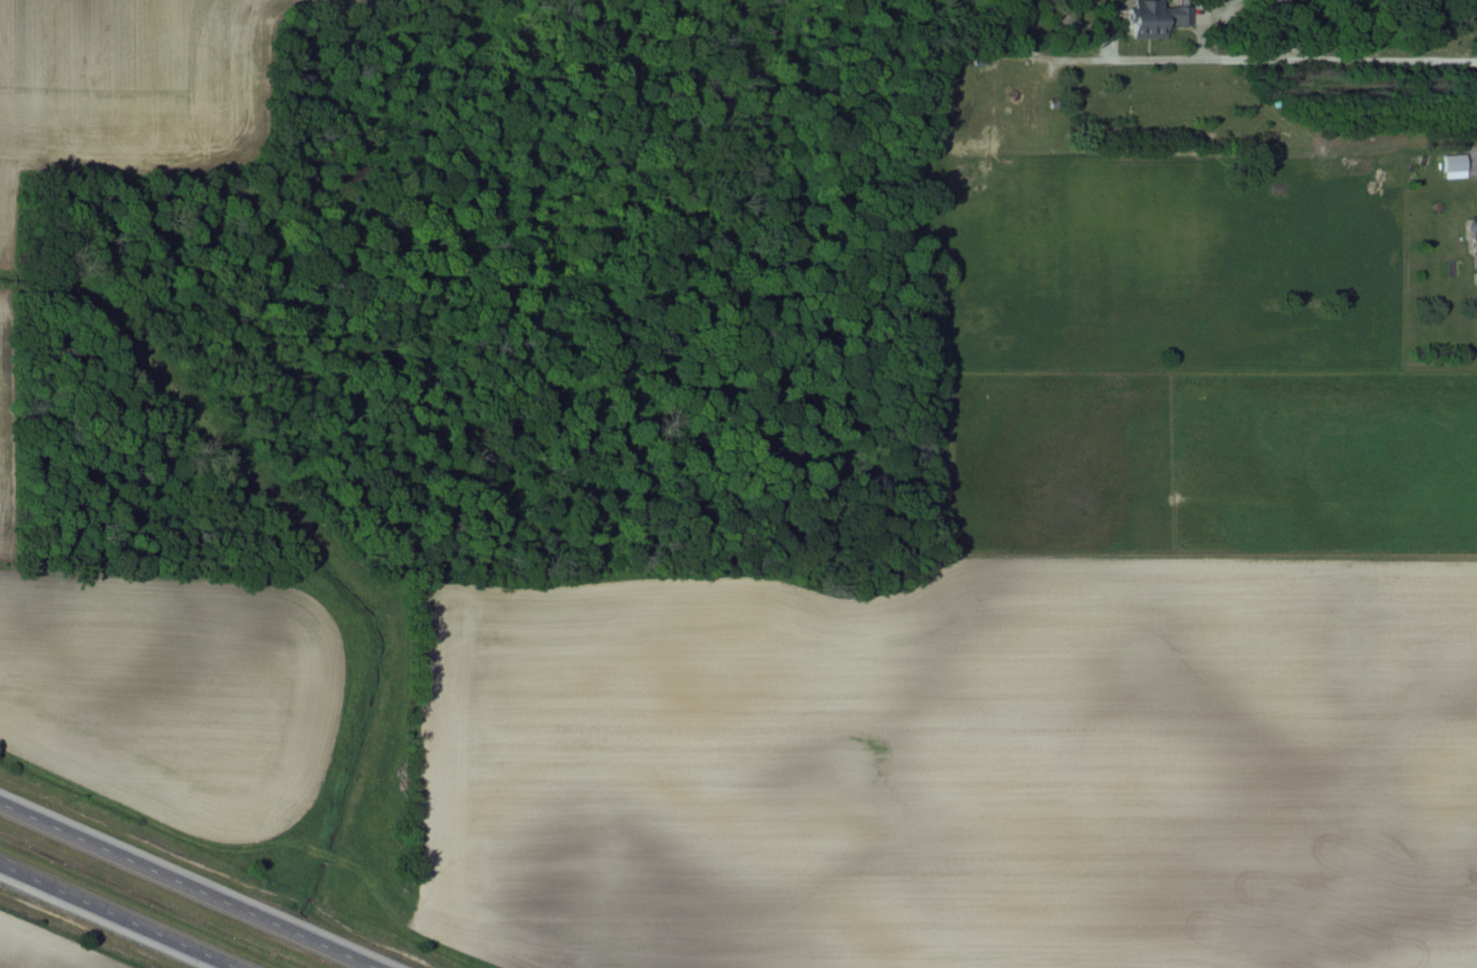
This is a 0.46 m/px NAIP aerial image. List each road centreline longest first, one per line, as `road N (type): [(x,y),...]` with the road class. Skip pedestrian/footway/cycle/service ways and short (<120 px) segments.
road 1 (motorway): [(384,967),(0,801)]
road 2 (motorway): [(0,865),(233,967)]

